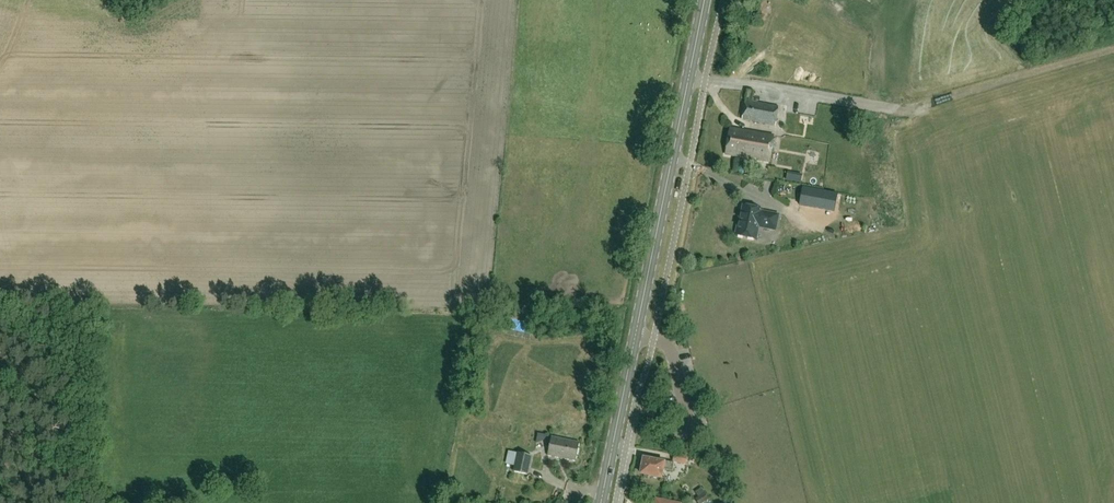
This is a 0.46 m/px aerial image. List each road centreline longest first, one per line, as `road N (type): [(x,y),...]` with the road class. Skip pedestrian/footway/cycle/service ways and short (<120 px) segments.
road 1 (primary): [(601,502),(705,0)]
road 2 (track): [(904,110),(1113,49)]

